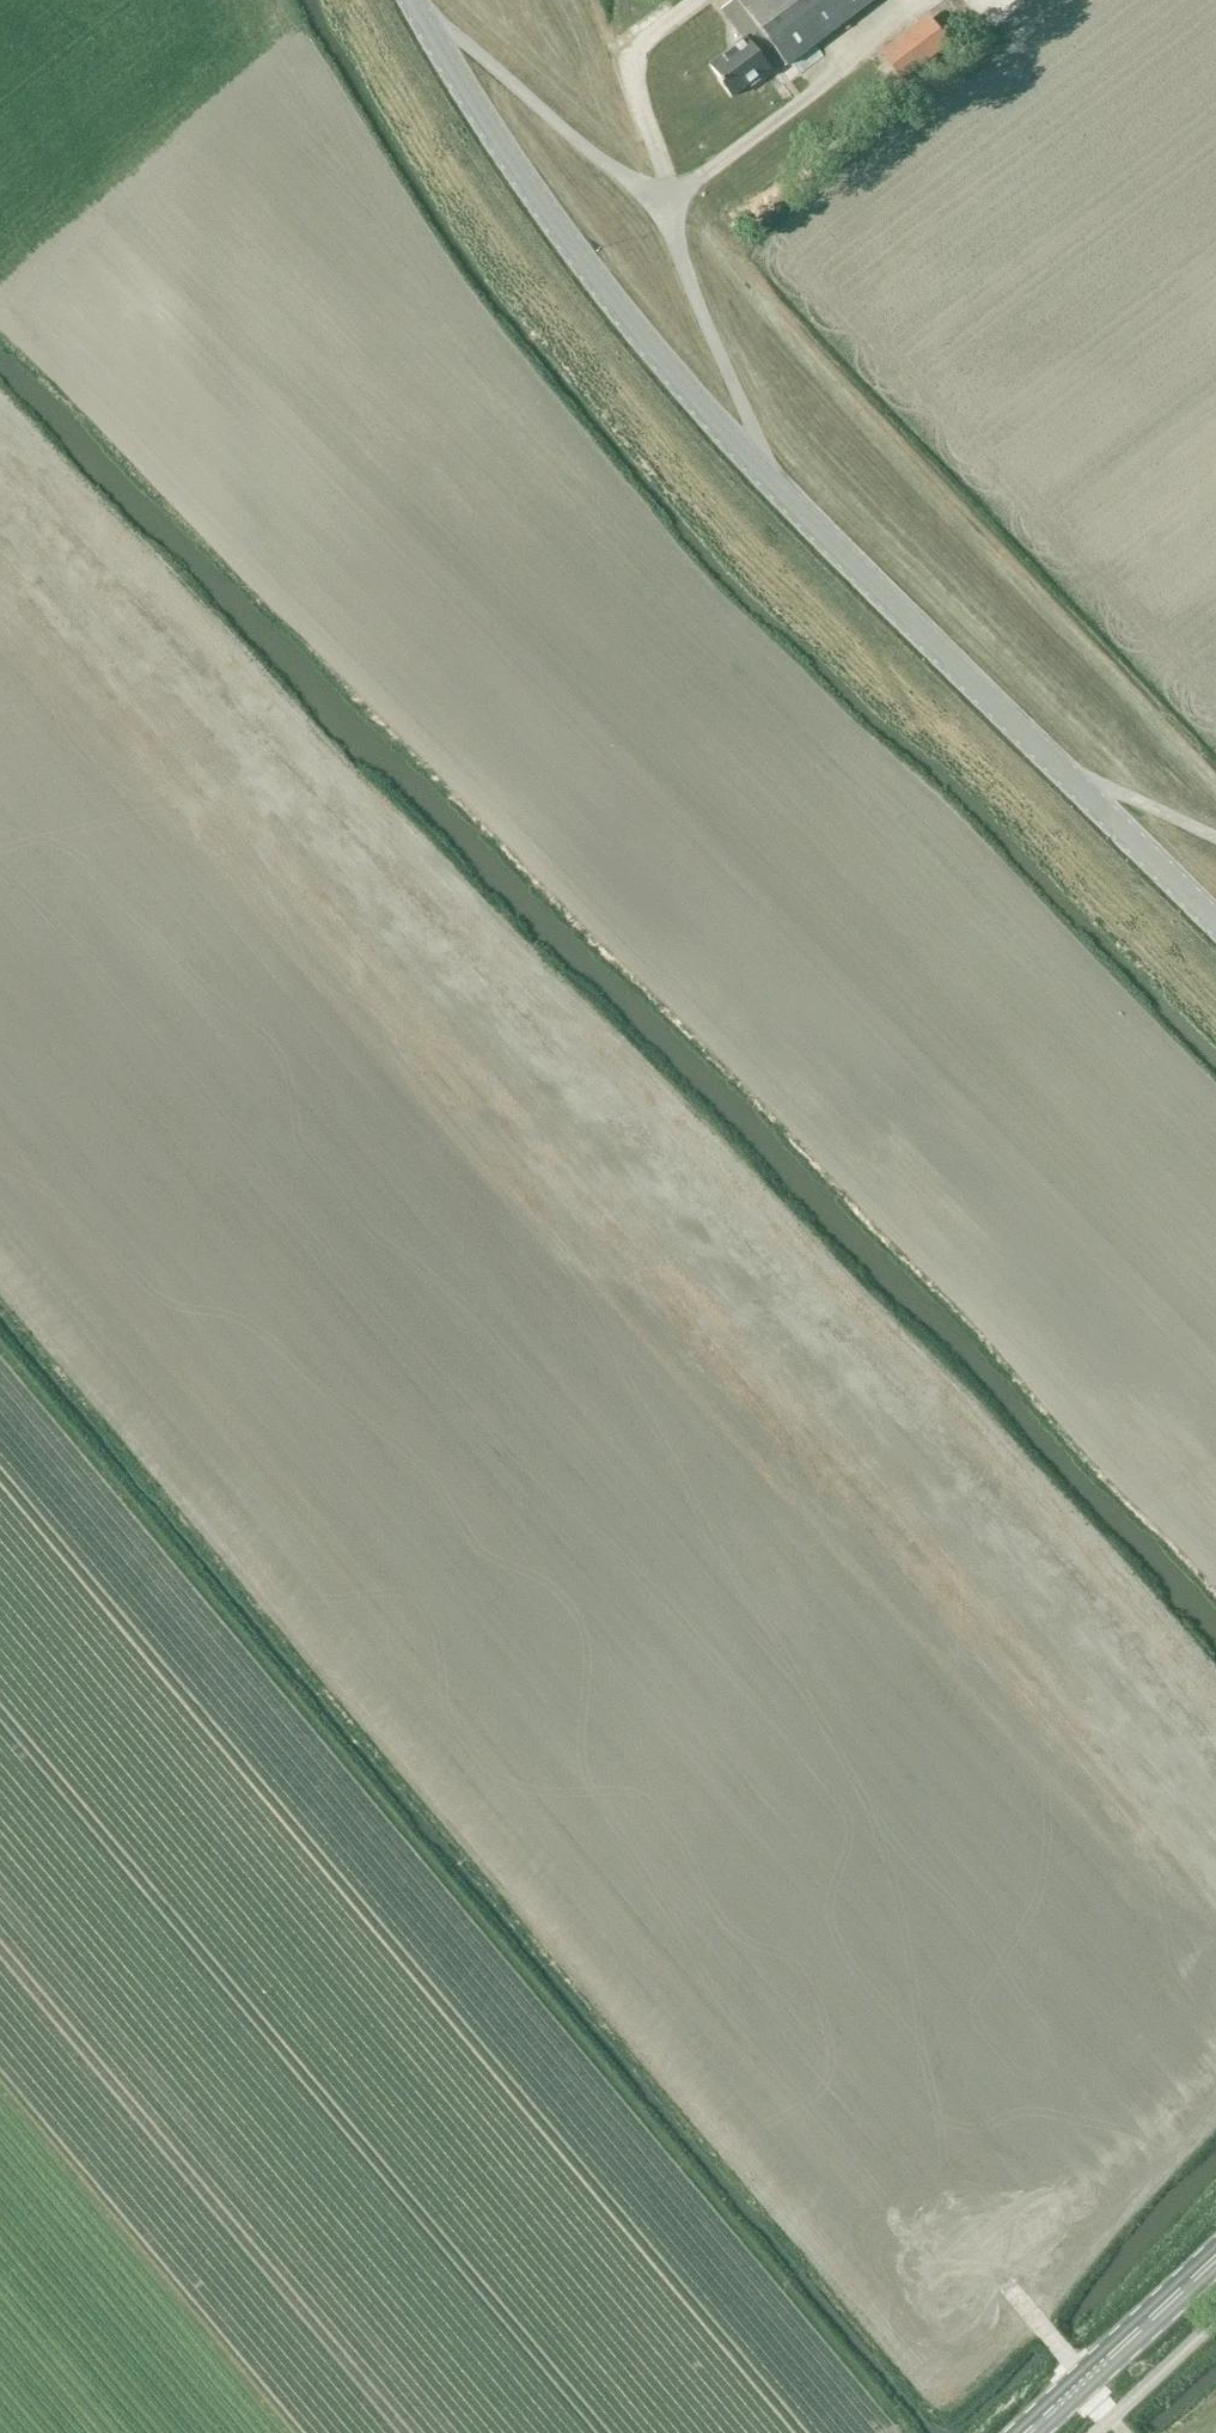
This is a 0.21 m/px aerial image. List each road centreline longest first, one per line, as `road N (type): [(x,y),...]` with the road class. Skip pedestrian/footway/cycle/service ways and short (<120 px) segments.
road 1 (tertiary): [(413,0),(553,223),(699,404),(1215,922)]
road 2 (tertiary): [(1027,2432),(1215,2256)]

